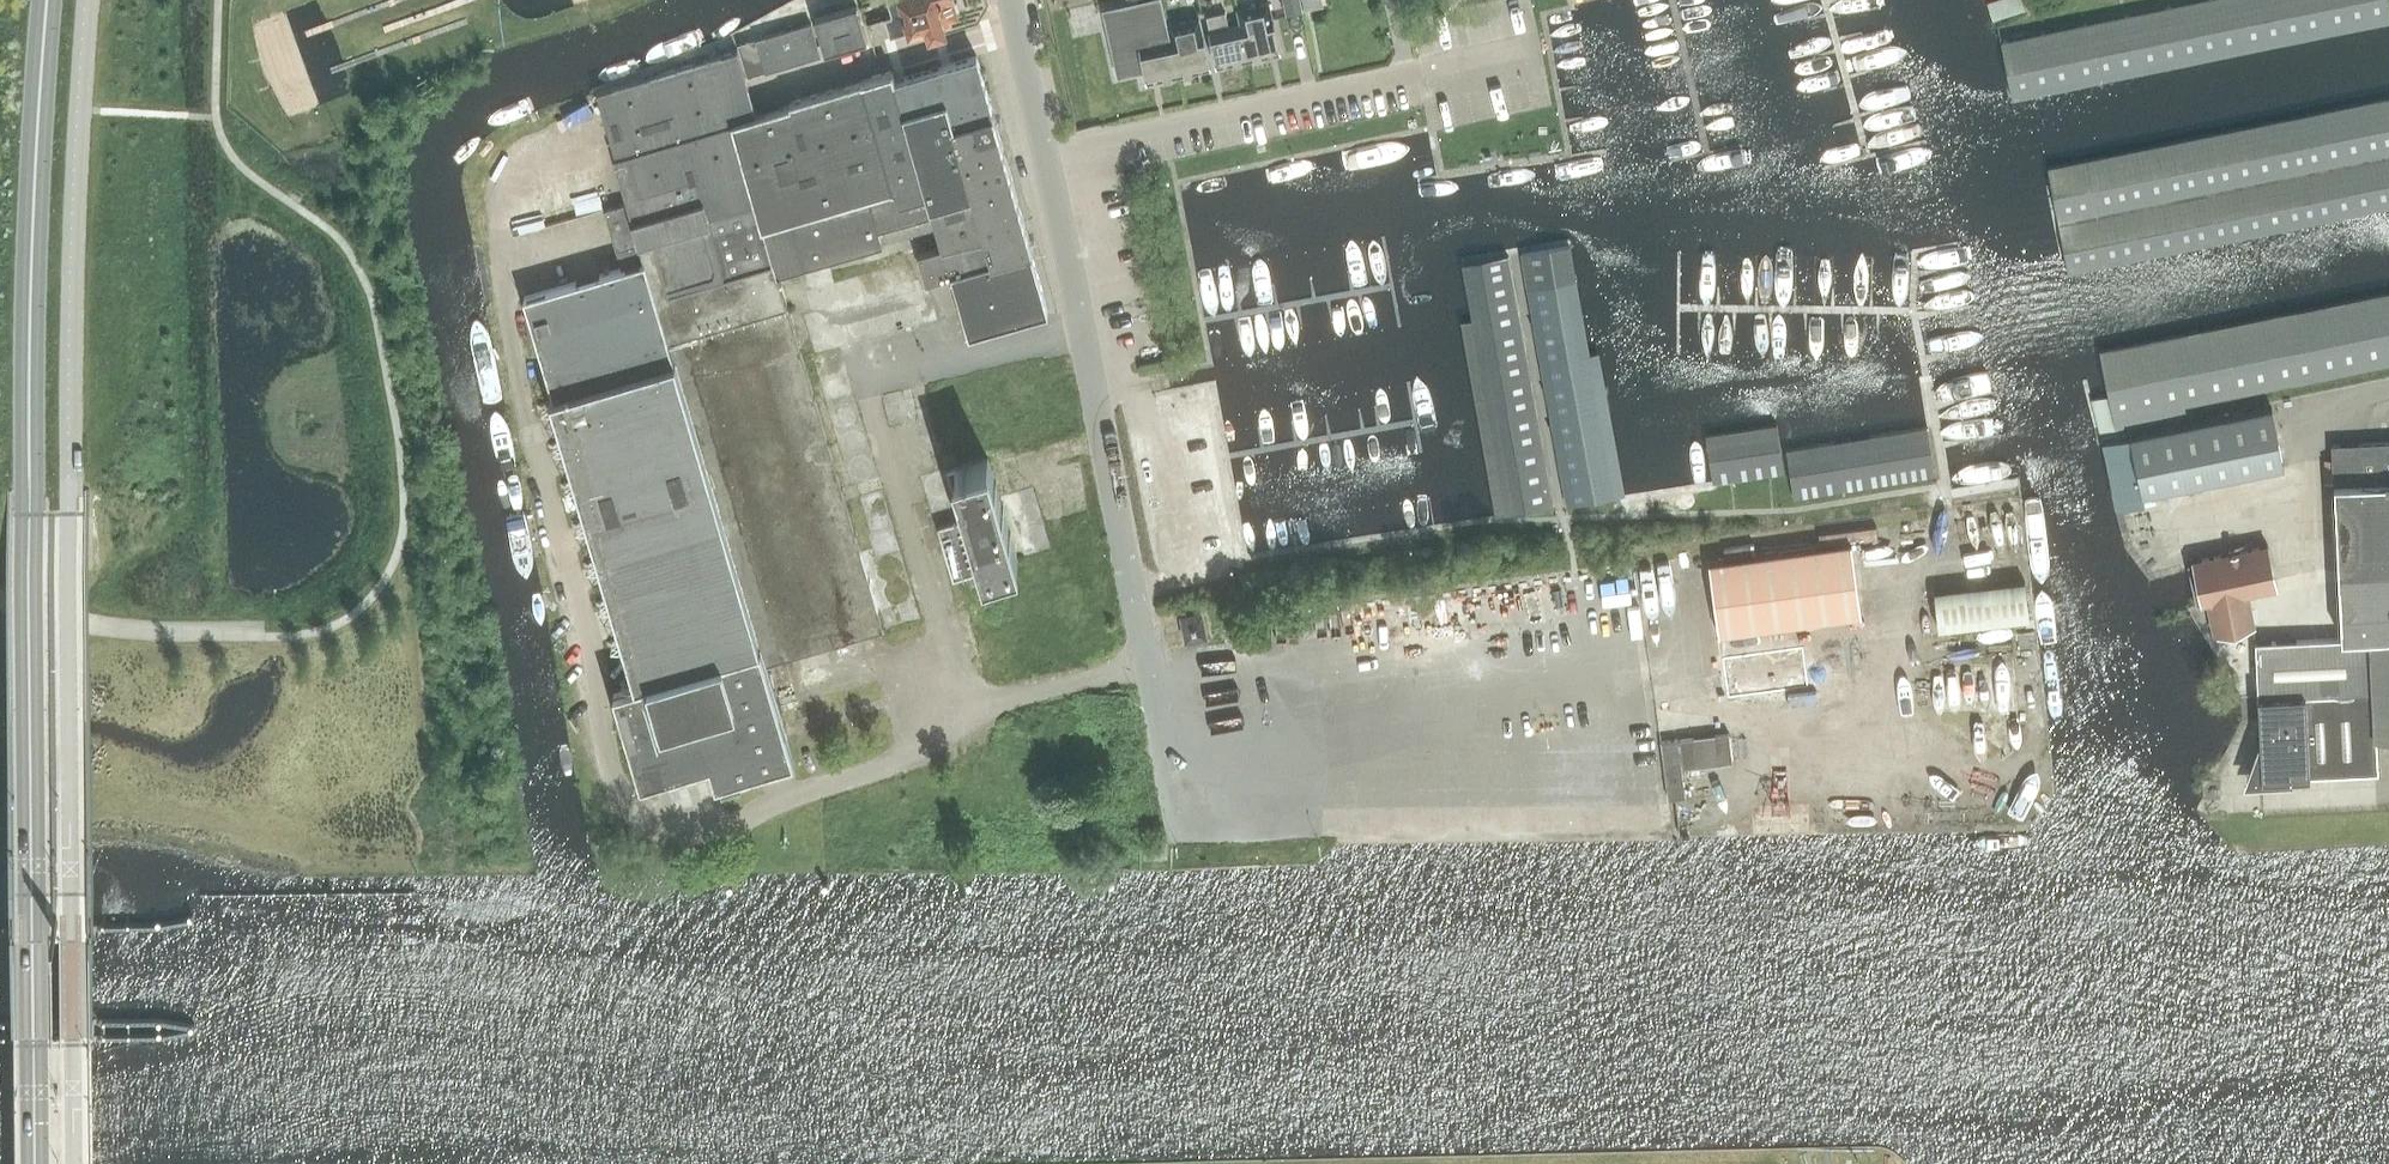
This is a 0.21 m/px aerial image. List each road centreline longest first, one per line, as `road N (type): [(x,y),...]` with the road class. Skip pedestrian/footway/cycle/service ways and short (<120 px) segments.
road 1 (tertiary): [(40,1163),(32,300),(49,0)]
road 2 (unclassified): [(1175,820),(1046,169)]
road 3 (unclassified): [(1046,169),(1522,75)]
road 4 (unclassified): [(0,601),(140,638),(253,638)]
road 5 (unclassified): [(1046,169),(1014,0)]

